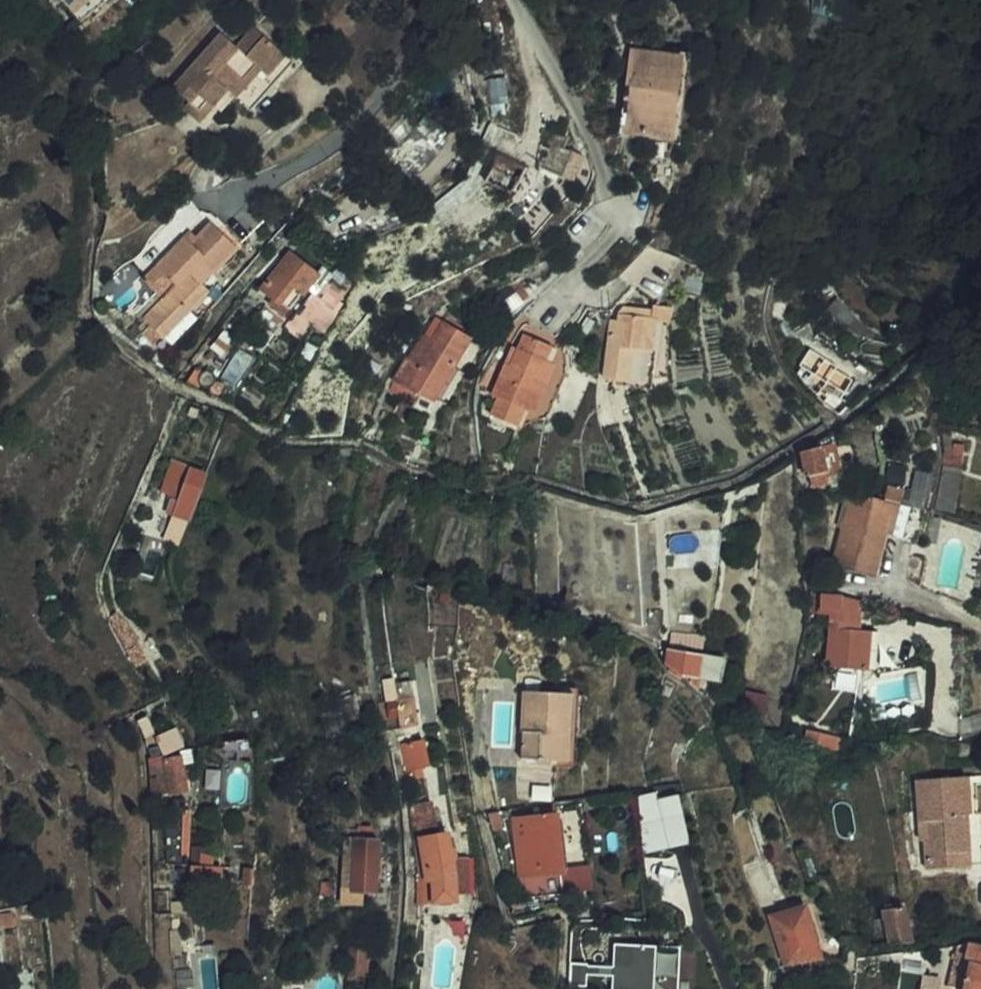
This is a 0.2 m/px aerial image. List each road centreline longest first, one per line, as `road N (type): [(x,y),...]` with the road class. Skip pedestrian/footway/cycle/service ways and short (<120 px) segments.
road 1 (track): [(68,696),(74,738),(0,686)]

